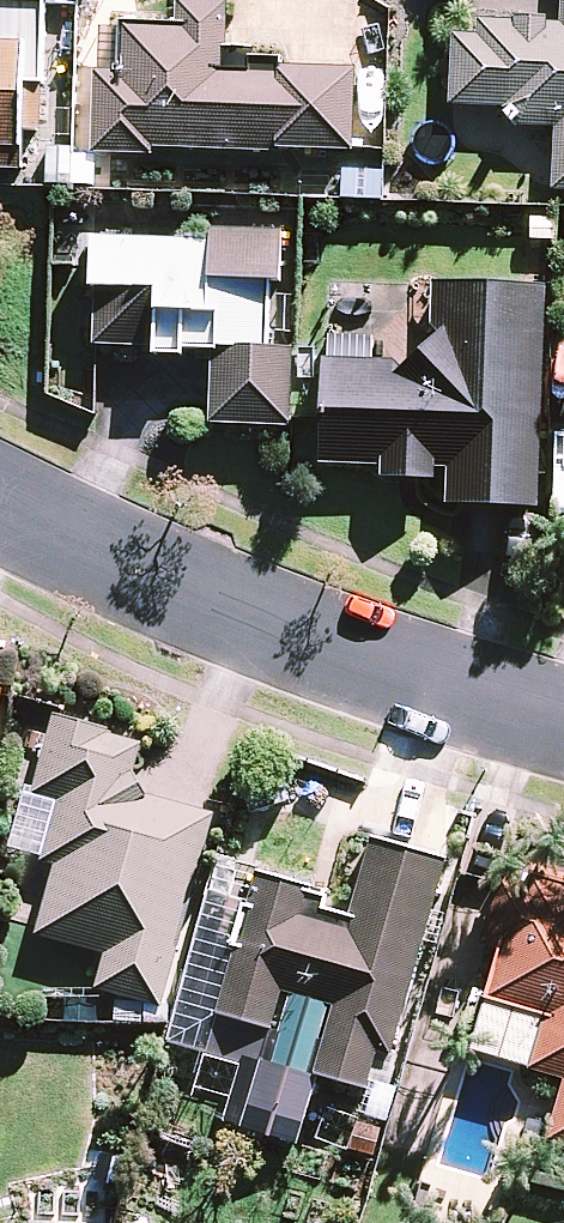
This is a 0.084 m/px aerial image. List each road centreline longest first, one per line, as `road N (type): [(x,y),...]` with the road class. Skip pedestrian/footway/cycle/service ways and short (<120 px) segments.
road 1 (residential): [(0,504),(145,574),(438,679),(563,711)]

